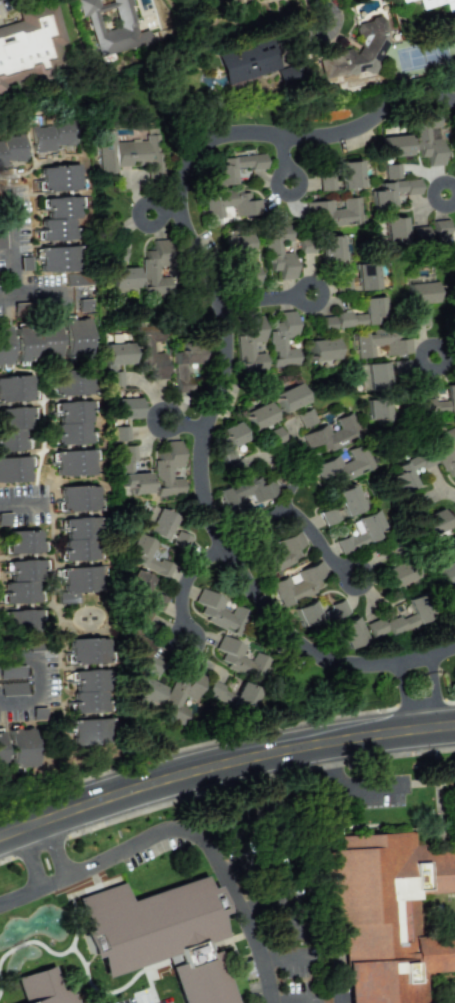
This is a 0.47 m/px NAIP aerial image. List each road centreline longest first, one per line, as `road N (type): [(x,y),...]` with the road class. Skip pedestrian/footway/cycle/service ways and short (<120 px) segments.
road 1 (residential): [(454,643),(416,658),(334,660),(291,636),(222,544),(202,464),(224,360),(222,319),(182,196),(198,148),(223,134),(346,133),(415,96),(454,102)]
road 2 (tertiary): [(0,839),(228,759),(454,725)]
road 3 (residential): [(269,1002),(203,847),(189,833),(167,832),(133,855),(0,900)]
road 4 (residential): [(222,544),(293,514),(353,574)]

